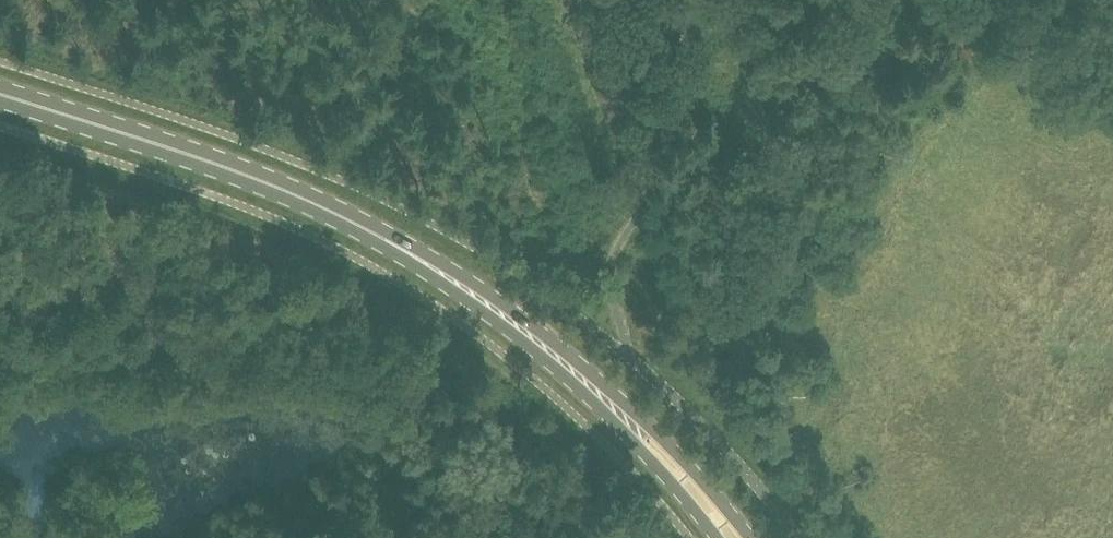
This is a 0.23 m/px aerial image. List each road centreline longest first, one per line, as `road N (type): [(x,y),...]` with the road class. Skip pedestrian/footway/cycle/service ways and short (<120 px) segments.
road 1 (secondary): [(0,95),(307,199),(421,260),(526,330)]
road 2 (secondary): [(750,537),(655,431),(526,330)]
road 3 (secondary): [(526,330),(715,537)]

